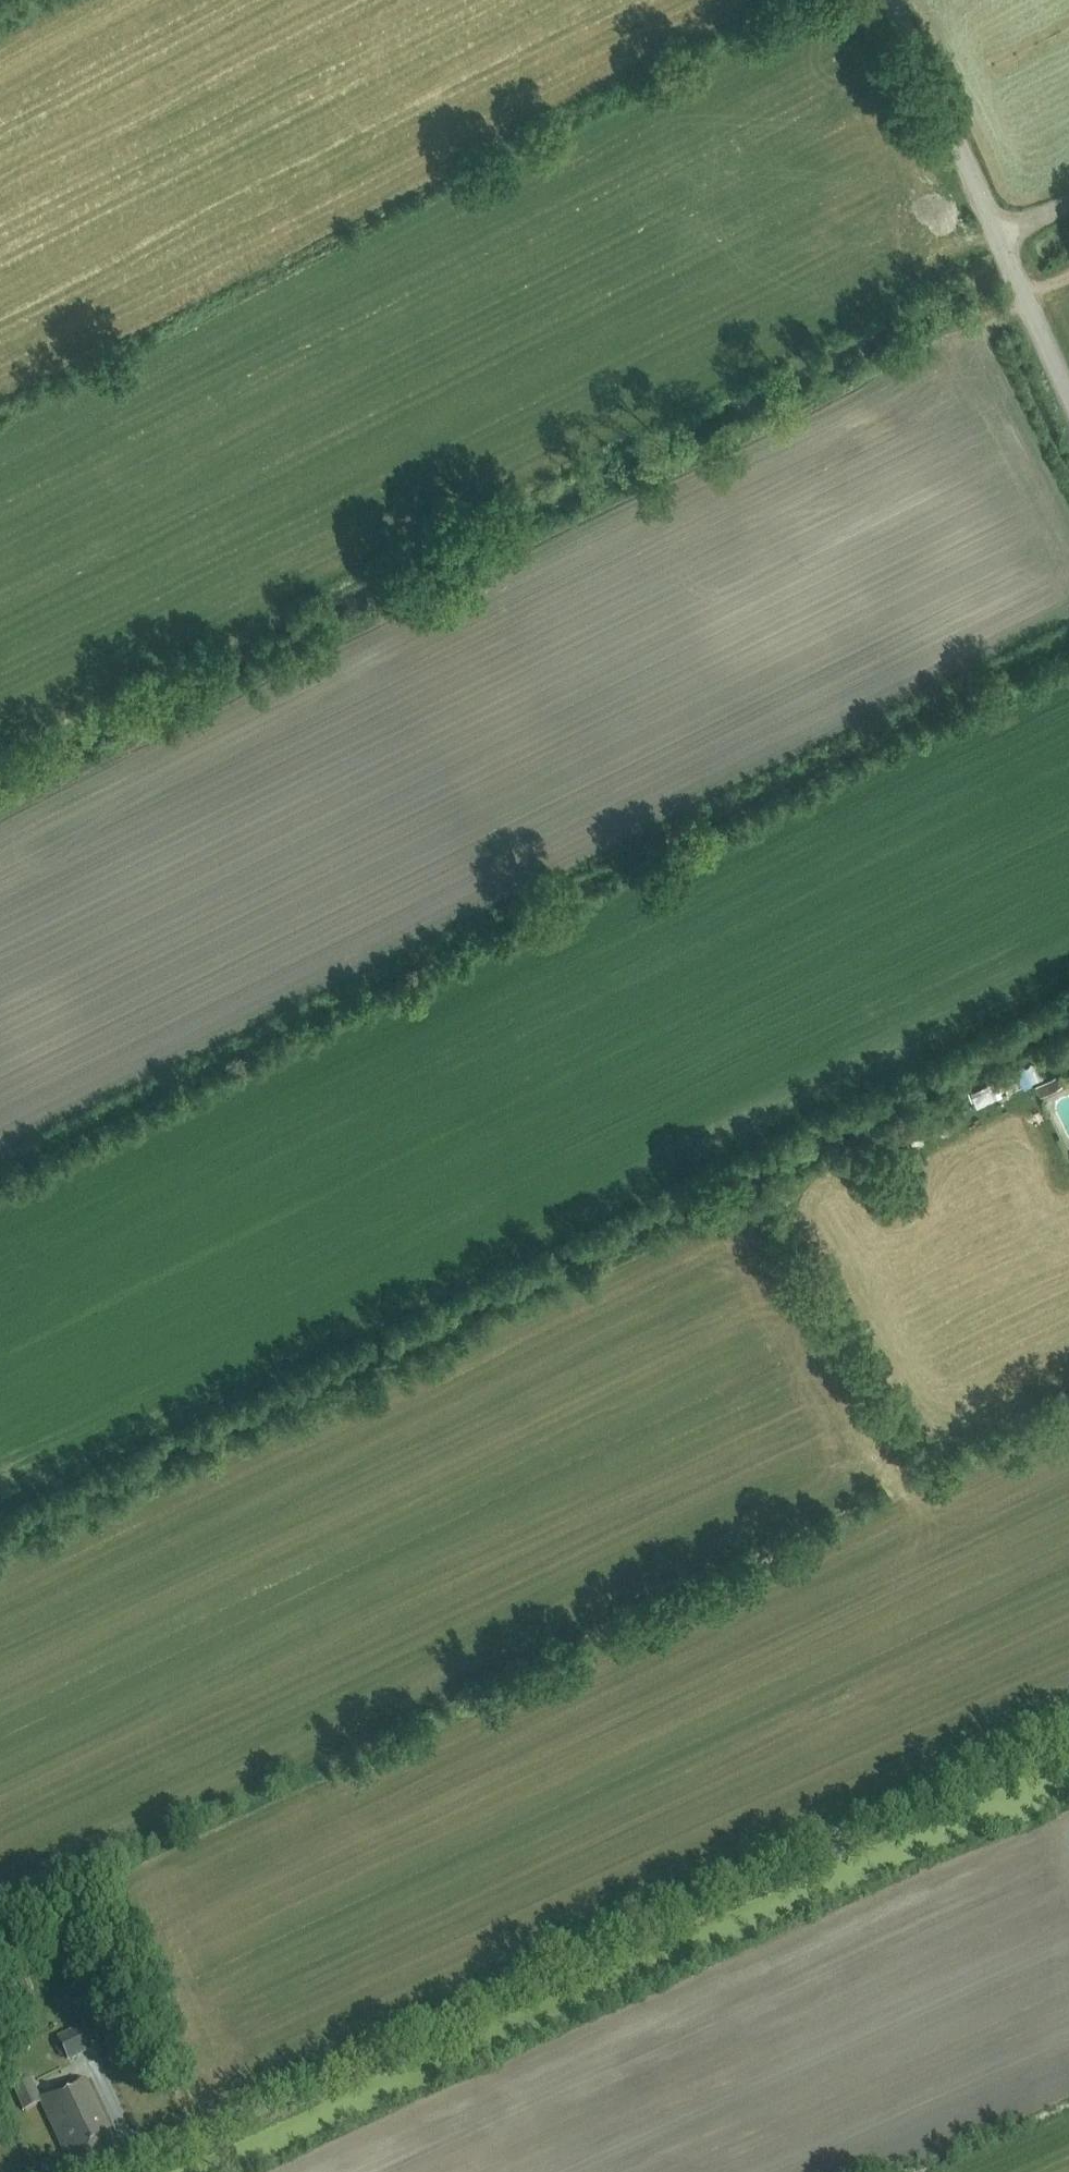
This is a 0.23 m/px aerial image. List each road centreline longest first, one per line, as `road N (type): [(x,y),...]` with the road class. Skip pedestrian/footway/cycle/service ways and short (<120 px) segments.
road 1 (unclassified): [(121,2171),(1068,1728)]
road 2 (unclassified): [(1068,398),(888,0)]

